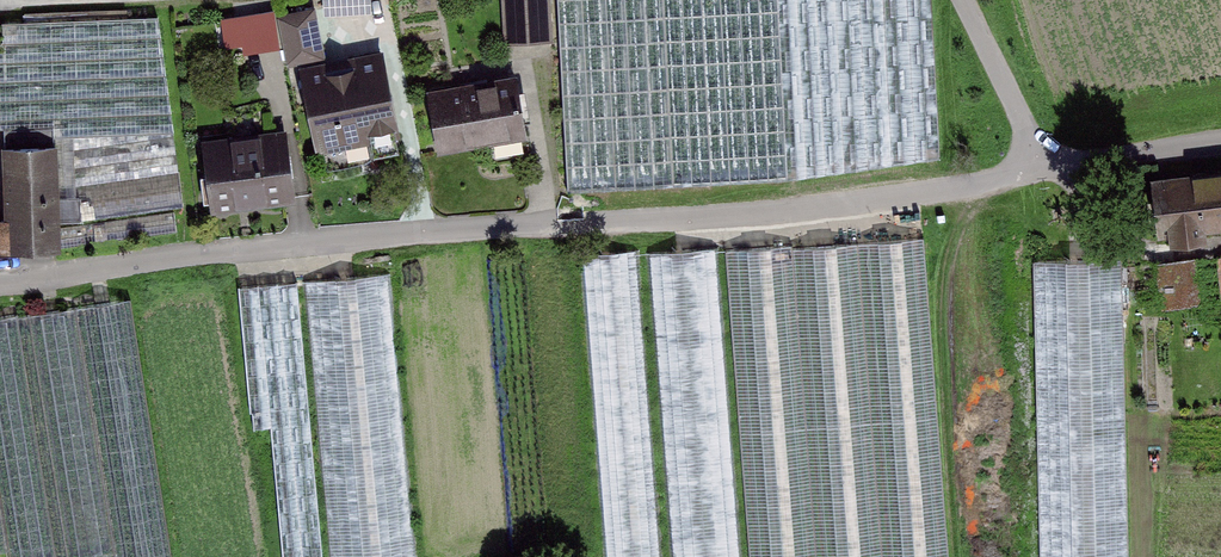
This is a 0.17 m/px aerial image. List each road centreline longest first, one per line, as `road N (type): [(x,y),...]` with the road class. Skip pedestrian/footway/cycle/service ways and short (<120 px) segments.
road 1 (residential): [(0,276),(532,215),(815,205),(1037,166)]
road 2 (residential): [(1037,166),(1220,134)]
road 3 (residential): [(963,0),(1037,166)]

